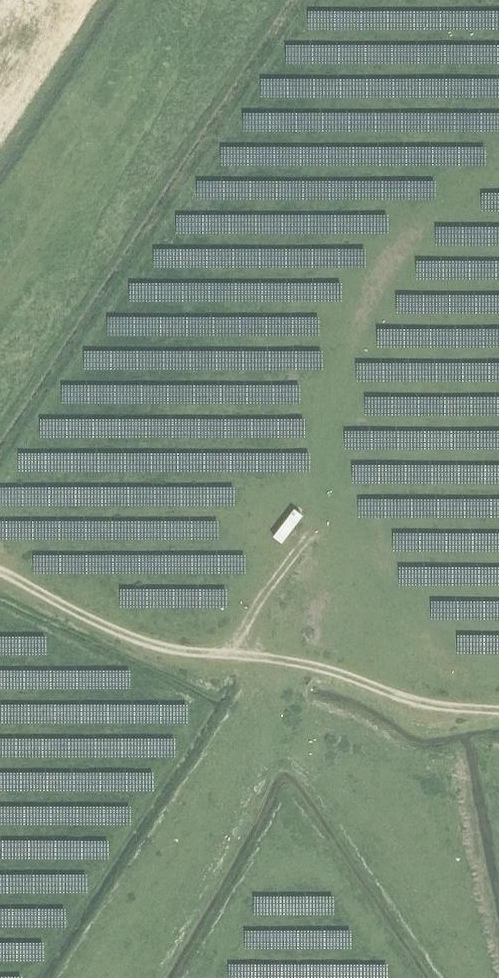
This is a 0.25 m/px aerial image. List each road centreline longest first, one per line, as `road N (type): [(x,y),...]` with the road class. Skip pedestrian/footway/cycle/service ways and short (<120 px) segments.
road 1 (track): [(0,571),(164,650),(324,666),(426,712),(498,711)]
road 2 (track): [(315,532),(222,656)]

